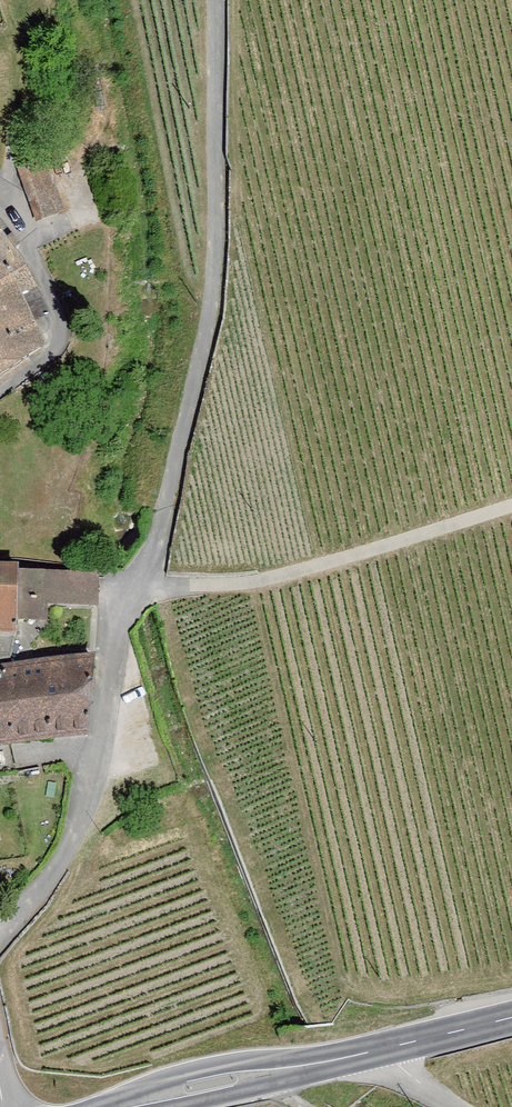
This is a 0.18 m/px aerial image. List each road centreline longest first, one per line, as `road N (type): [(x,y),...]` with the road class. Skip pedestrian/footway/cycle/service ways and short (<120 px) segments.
road 1 (track): [(217,0),(215,293),(150,583)]
road 2 (secondary): [(121,1106),(511,1017)]
road 3 (track): [(150,583),(246,584),(511,506)]
road 4 (residential): [(120,608),(93,786),(42,888),(0,931)]

